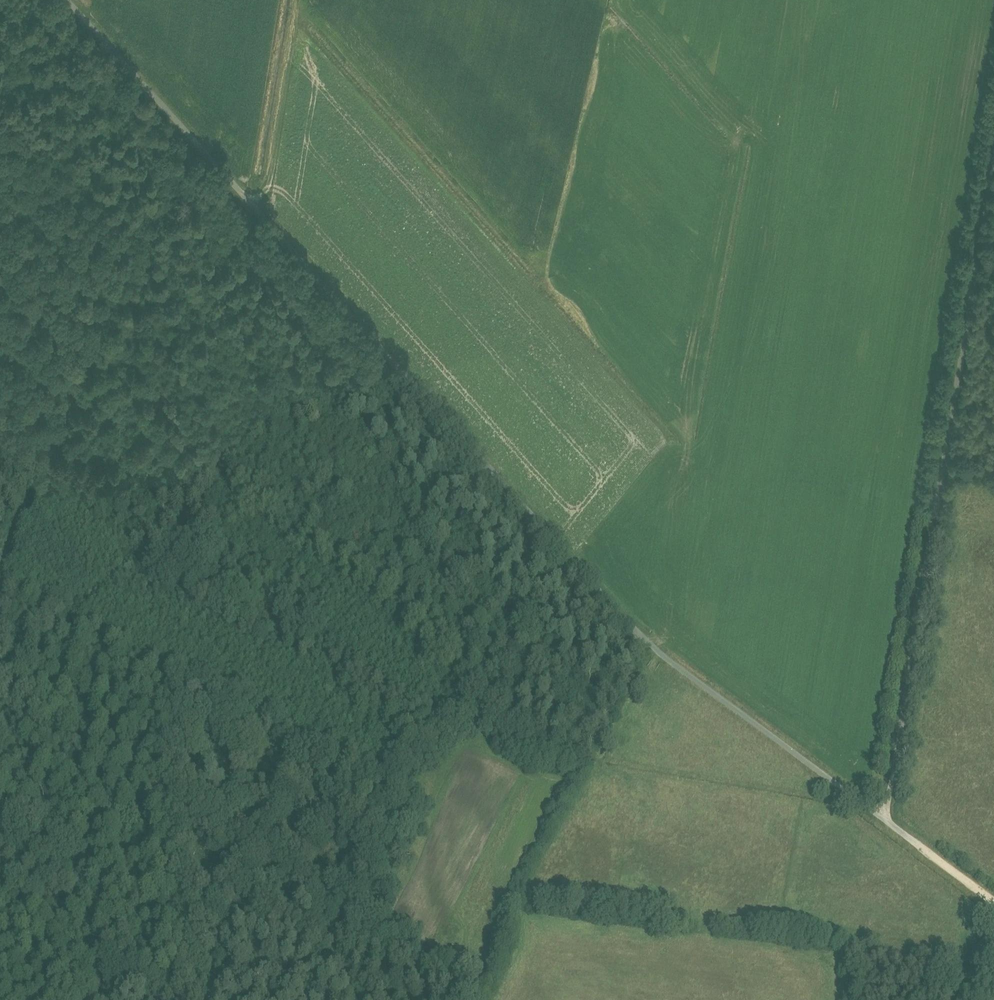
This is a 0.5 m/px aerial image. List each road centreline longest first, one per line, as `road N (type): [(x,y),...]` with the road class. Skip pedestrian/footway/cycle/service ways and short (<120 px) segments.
road 1 (track): [(885,818),(655,647),(69,0)]
road 2 (unclassified): [(993,166),(885,818)]
road 3 (track): [(0,582),(85,385)]
road 4 (unclassified): [(993,898),(885,818)]

